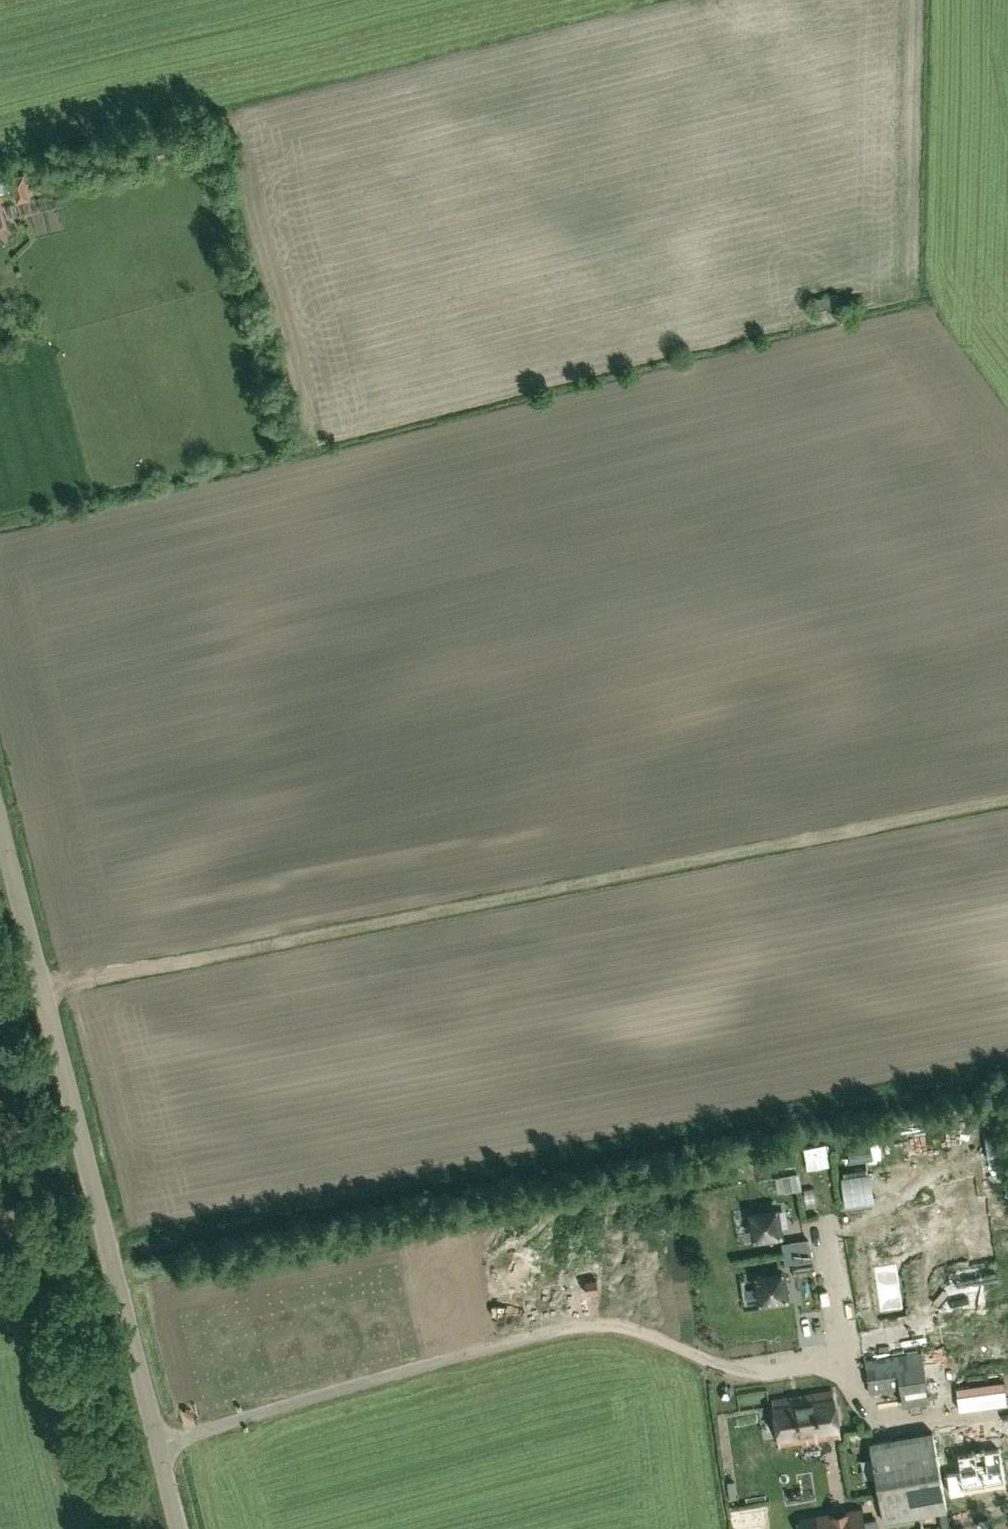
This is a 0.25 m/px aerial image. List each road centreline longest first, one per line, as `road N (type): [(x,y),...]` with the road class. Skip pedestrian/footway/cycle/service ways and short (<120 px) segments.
road 1 (unclassified): [(174,1528),(0,836)]

